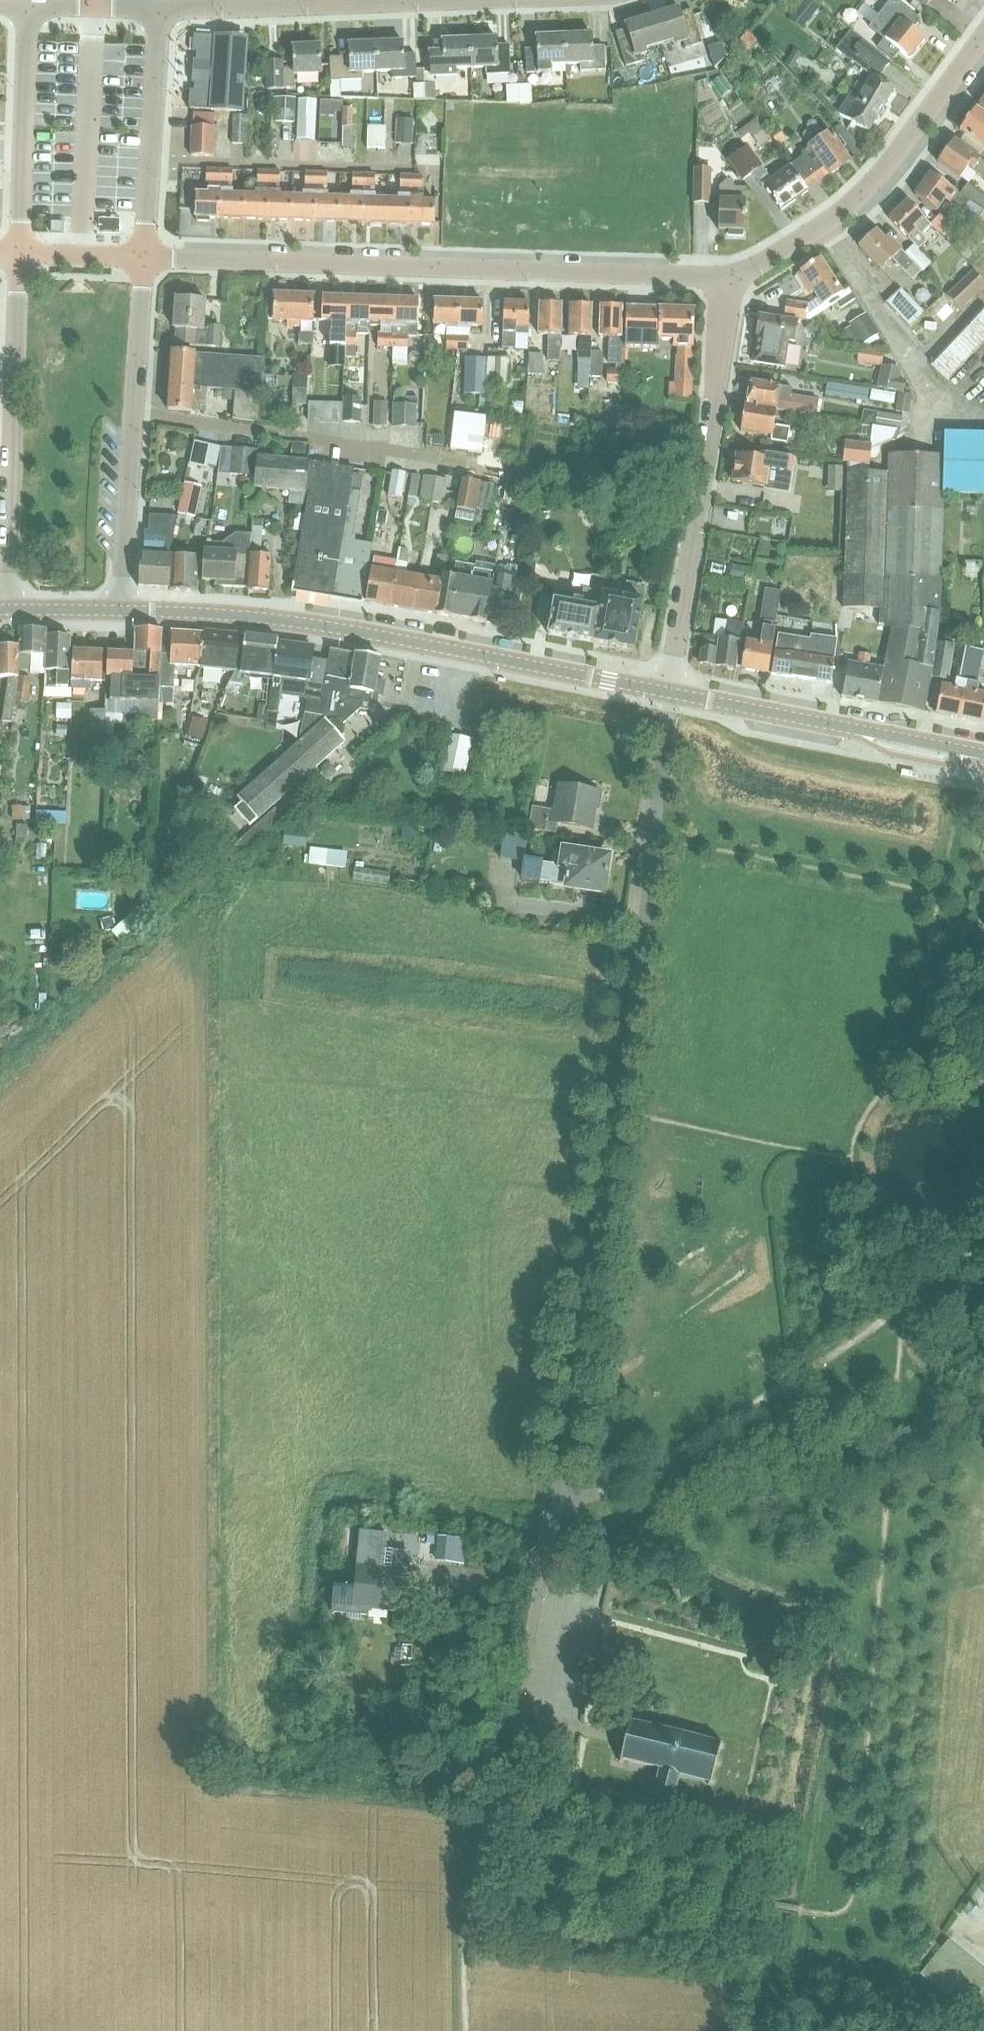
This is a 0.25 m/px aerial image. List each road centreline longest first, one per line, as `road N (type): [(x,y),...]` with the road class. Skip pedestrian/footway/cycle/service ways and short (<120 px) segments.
road 1 (residential): [(546,1726),(562,1590),(546,1565),(620,1108),(671,693)]
road 2 (residential): [(728,280),(147,258)]
road 3 (tertiary): [(118,611),(336,628),(671,693)]
road 4 (residential): [(671,693),(728,280)]
road 5 (residential): [(728,280),(867,193),(983,33)]
road 6 (residential): [(19,253),(7,610)]
road 7 (residential): [(118,611),(147,258)]
road 8 (tertiary): [(983,754),(671,693)]
road 9 (residential): [(147,258),(160,10)]
road 10 (residential): [(28,6),(19,253)]
road 11 (residential): [(234,9),(457,0)]
road 12 (residential): [(160,10),(28,6)]
road 13 (residential): [(147,258),(19,253)]

